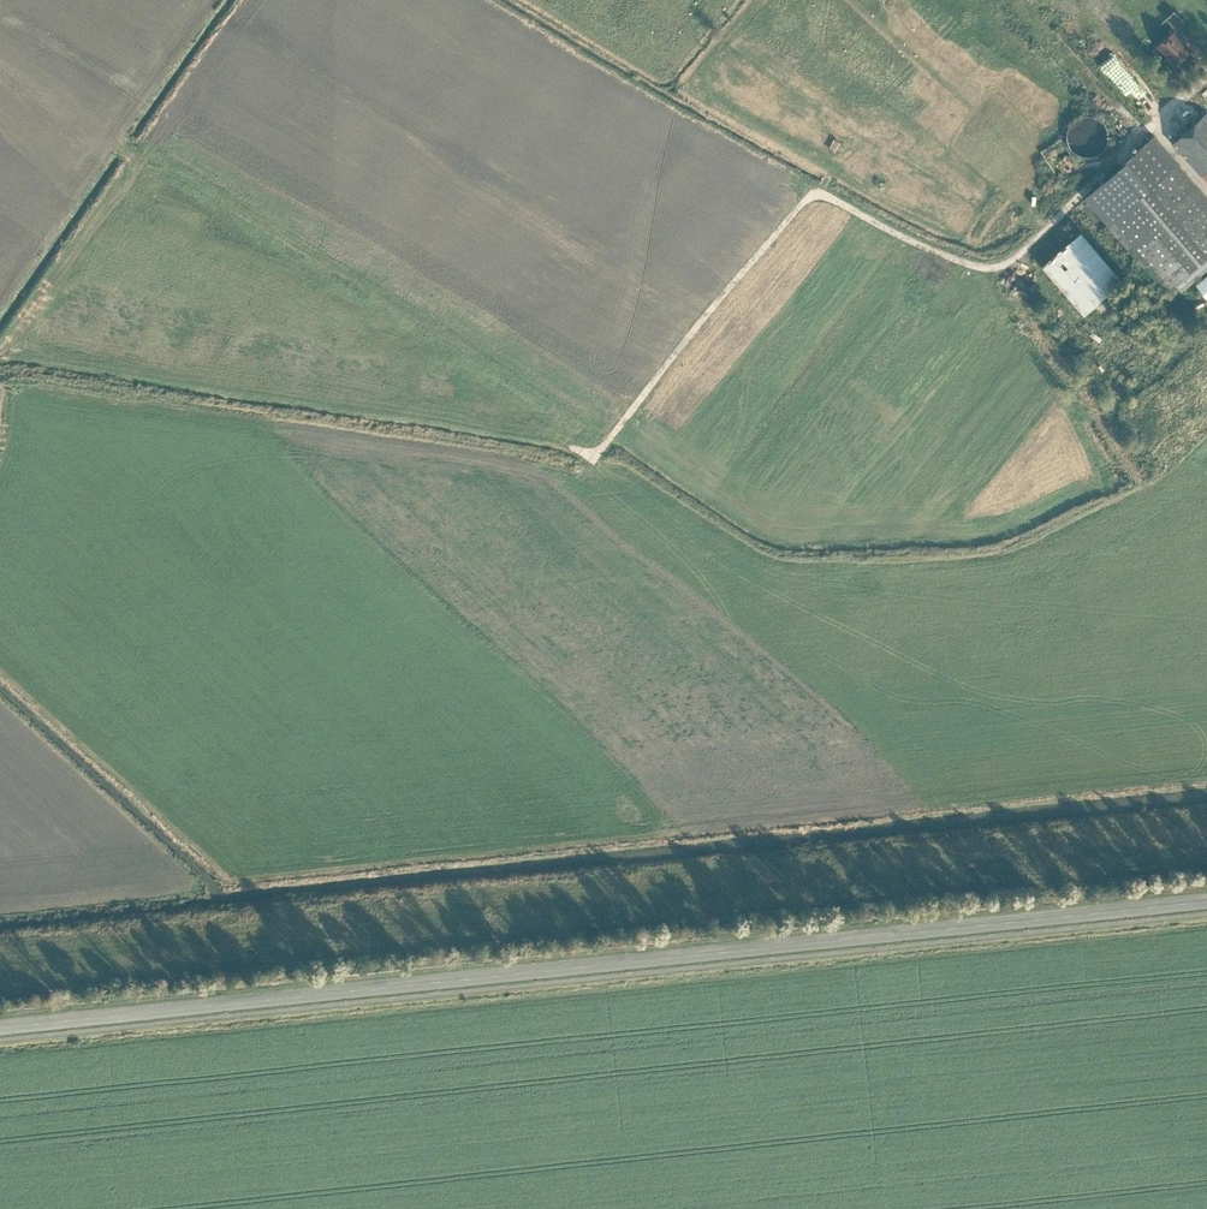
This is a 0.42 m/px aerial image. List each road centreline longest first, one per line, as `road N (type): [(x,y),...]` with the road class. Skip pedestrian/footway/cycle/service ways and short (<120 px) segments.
road 1 (residential): [(0,1026),(1206,900)]
road 2 (track): [(579,473),(815,194),(951,258),(996,268),(1010,263),(1099,176)]

